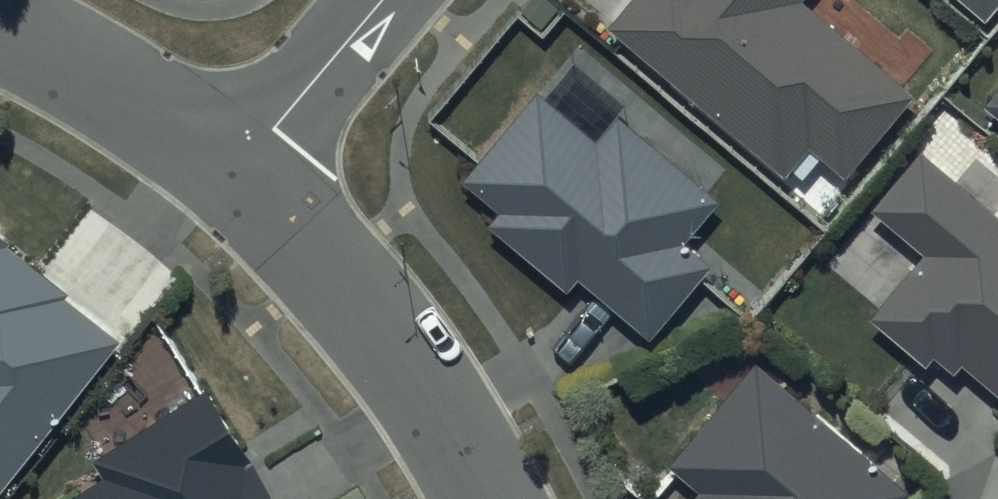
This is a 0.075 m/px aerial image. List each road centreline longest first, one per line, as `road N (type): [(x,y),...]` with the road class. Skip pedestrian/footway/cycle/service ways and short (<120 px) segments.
road 1 (residential): [(492,498),(424,382),(341,271),(236,169)]
road 2 (residential): [(236,169),(149,106),(0,26)]
road 3 (residential): [(236,169),(381,0)]

